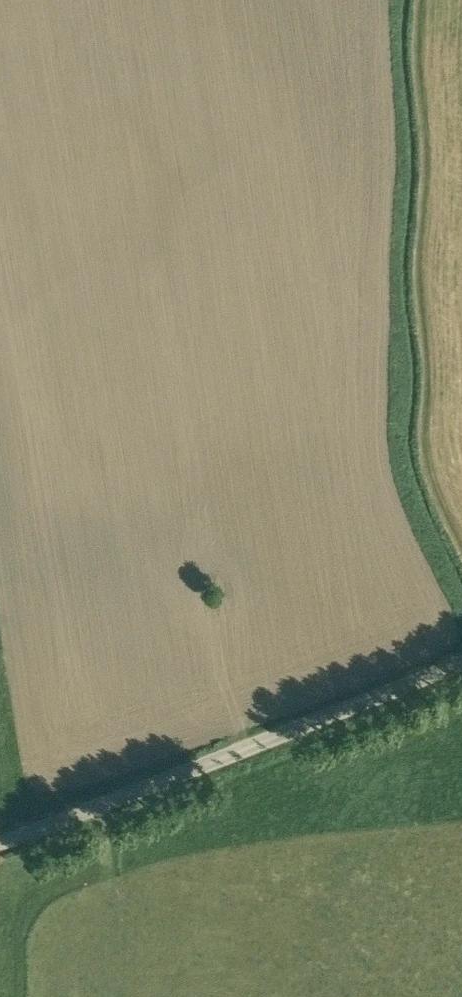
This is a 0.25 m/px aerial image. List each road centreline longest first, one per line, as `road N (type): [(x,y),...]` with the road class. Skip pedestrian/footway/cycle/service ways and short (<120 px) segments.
road 1 (unclassified): [(0,843),(461,663)]

